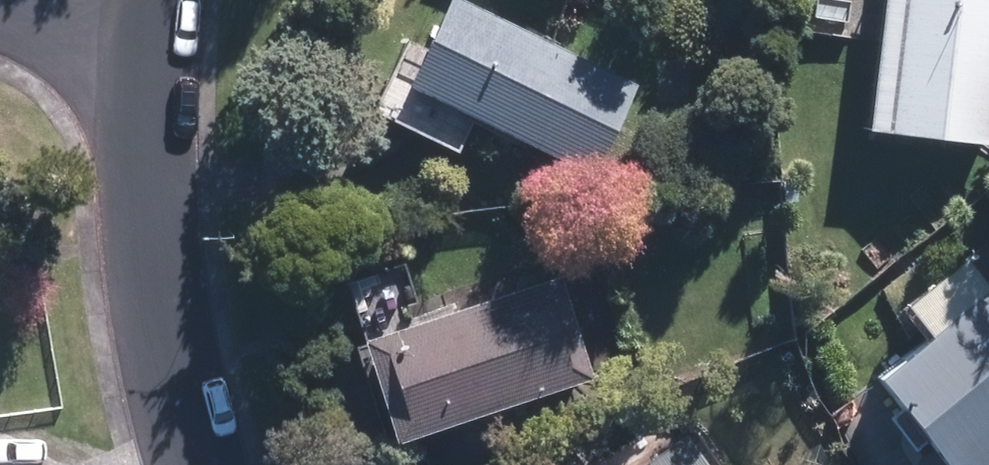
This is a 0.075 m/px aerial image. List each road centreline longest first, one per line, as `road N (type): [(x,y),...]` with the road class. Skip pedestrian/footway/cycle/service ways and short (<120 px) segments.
road 1 (residential): [(201,464),(179,387),(150,188),(153,5)]
road 2 (residential): [(0,9),(153,5)]

